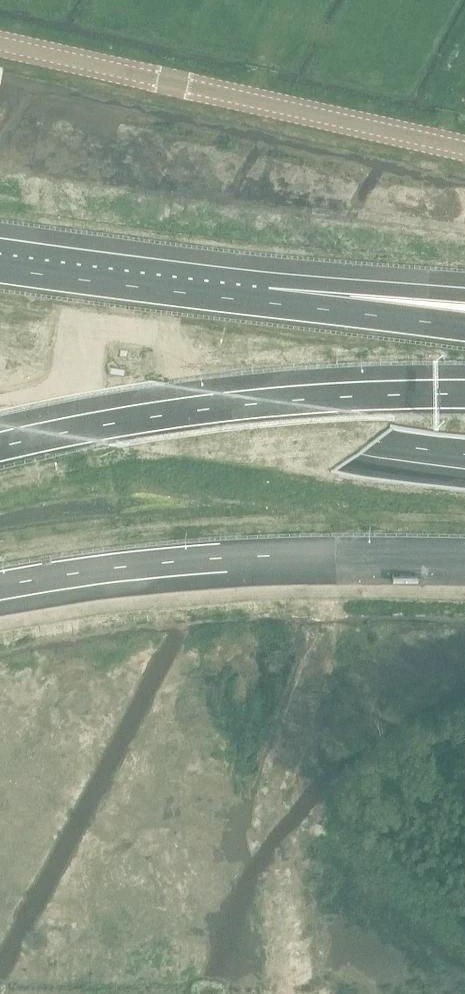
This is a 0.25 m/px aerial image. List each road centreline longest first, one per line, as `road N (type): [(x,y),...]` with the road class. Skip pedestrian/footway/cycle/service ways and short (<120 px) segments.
road 1 (unclassified): [(464,150),(0,44)]
road 2 (motorway): [(0,384),(464,453)]
road 3 (motorway): [(464,394),(275,401),(0,446)]
road 4 (motorway): [(0,585),(214,559),(464,556)]
road 5 (motorway): [(264,302),(0,267)]
road 6 (motorway): [(464,328),(264,302)]
road 7 (motorway): [(464,304),(264,302)]

